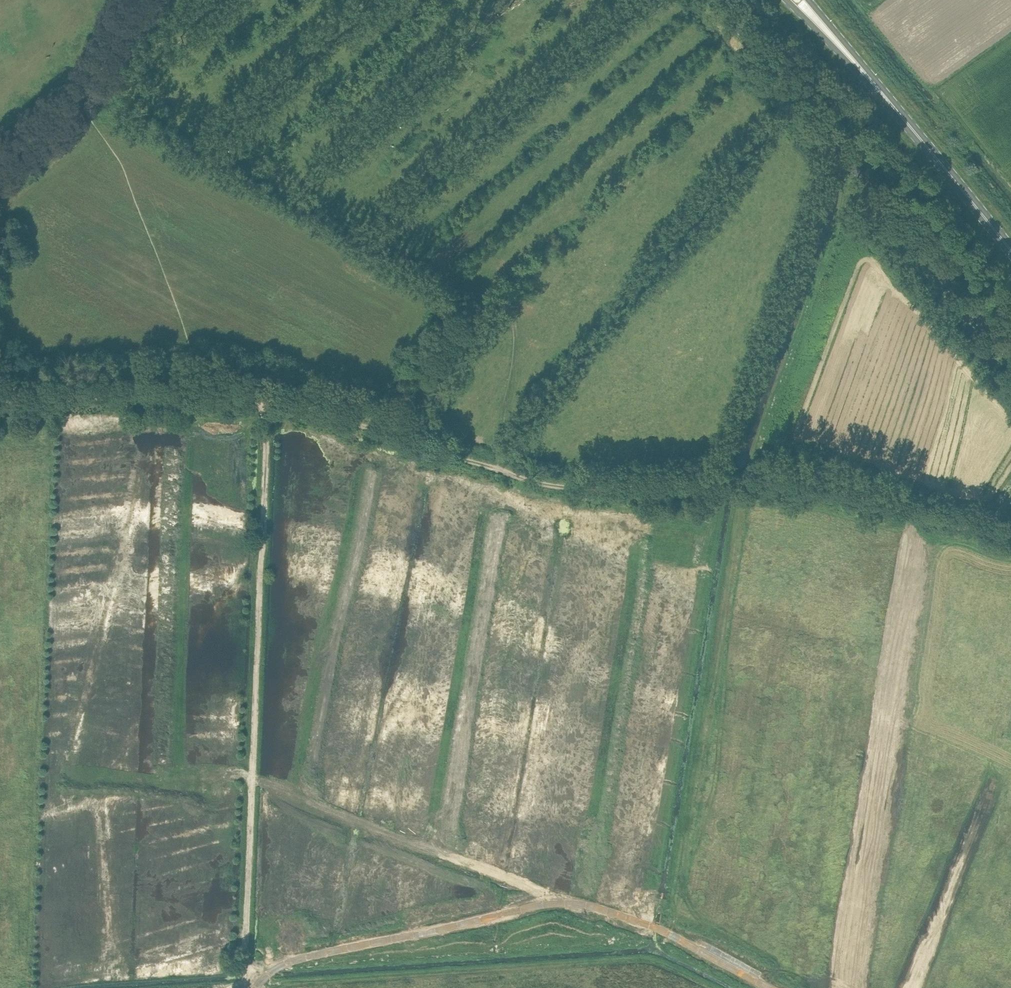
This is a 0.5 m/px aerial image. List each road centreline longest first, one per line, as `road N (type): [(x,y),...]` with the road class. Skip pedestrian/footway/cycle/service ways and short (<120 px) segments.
road 1 (track): [(267,400),(534,480),(752,484),(1010,536)]
road 2 (track): [(245,987),(267,400)]
road 3 (unclassified): [(1010,360),(715,0)]
road 4 (track): [(0,404),(142,392),(267,400)]
road 5 (track): [(0,154),(111,46),(137,0)]
road 6 (secondary): [(1010,251),(900,114)]
road 7 (secondary): [(787,0),(900,114)]
road 8 (secondary): [(900,114),(808,0)]

